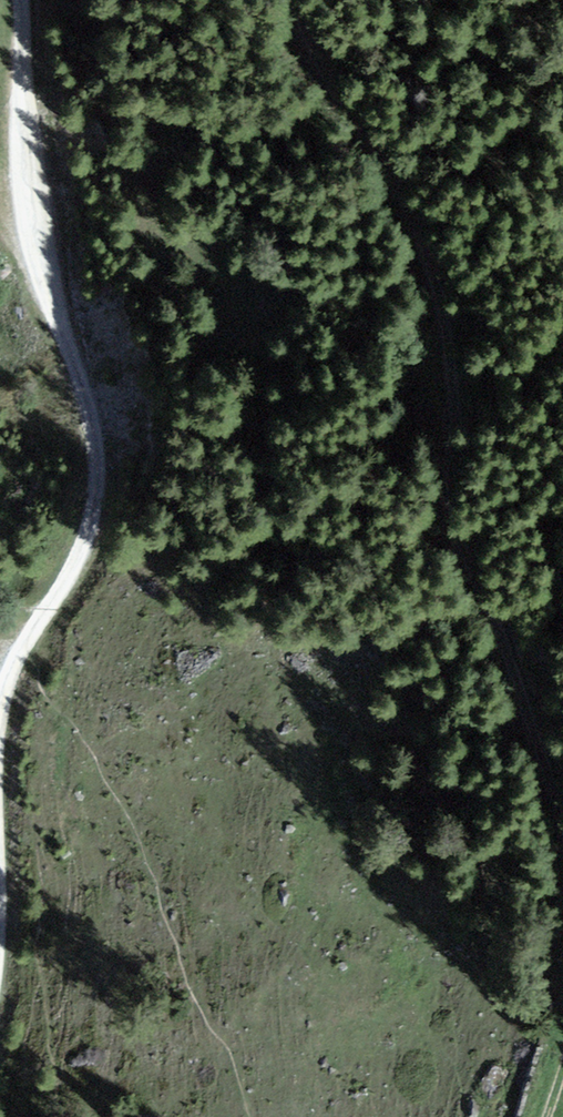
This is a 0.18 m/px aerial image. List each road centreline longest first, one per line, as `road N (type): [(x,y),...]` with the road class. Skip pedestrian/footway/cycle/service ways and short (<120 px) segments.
road 1 (track): [(562,807),(524,621),(445,520),(458,319),(413,168),(341,81),(290,0)]
road 2 (track): [(23,0),(27,227),(99,469),(98,514),(78,589),(11,680),(0,836)]

